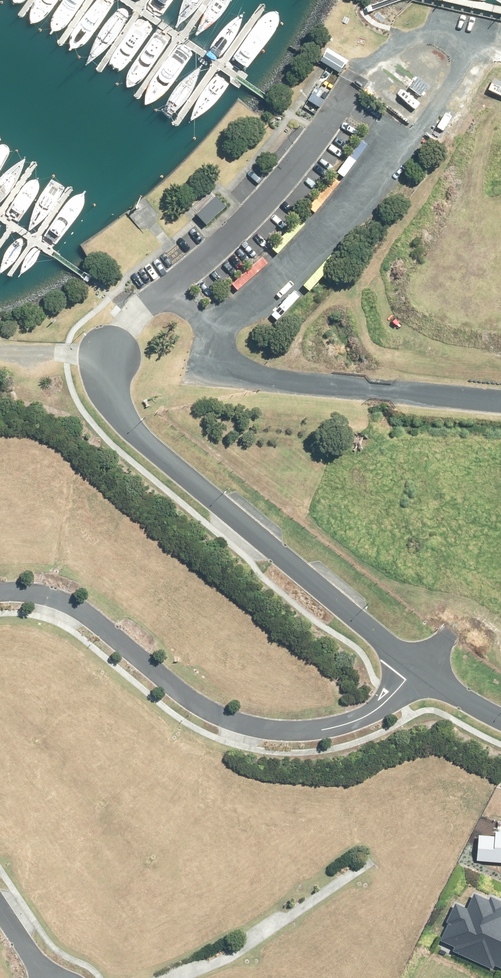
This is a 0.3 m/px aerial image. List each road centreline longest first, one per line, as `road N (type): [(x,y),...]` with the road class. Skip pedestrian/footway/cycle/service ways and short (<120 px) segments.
road 1 (residential): [(421,666),(361,717),(309,729),(258,728),(201,707),(71,605),(0,591)]
road 2 (residential): [(421,666),(138,438),(111,393),(109,359)]
road 3 (residential): [(171,977),(230,953),(362,865)]
road 4 (track): [(367,71),(417,46),(500,59)]

